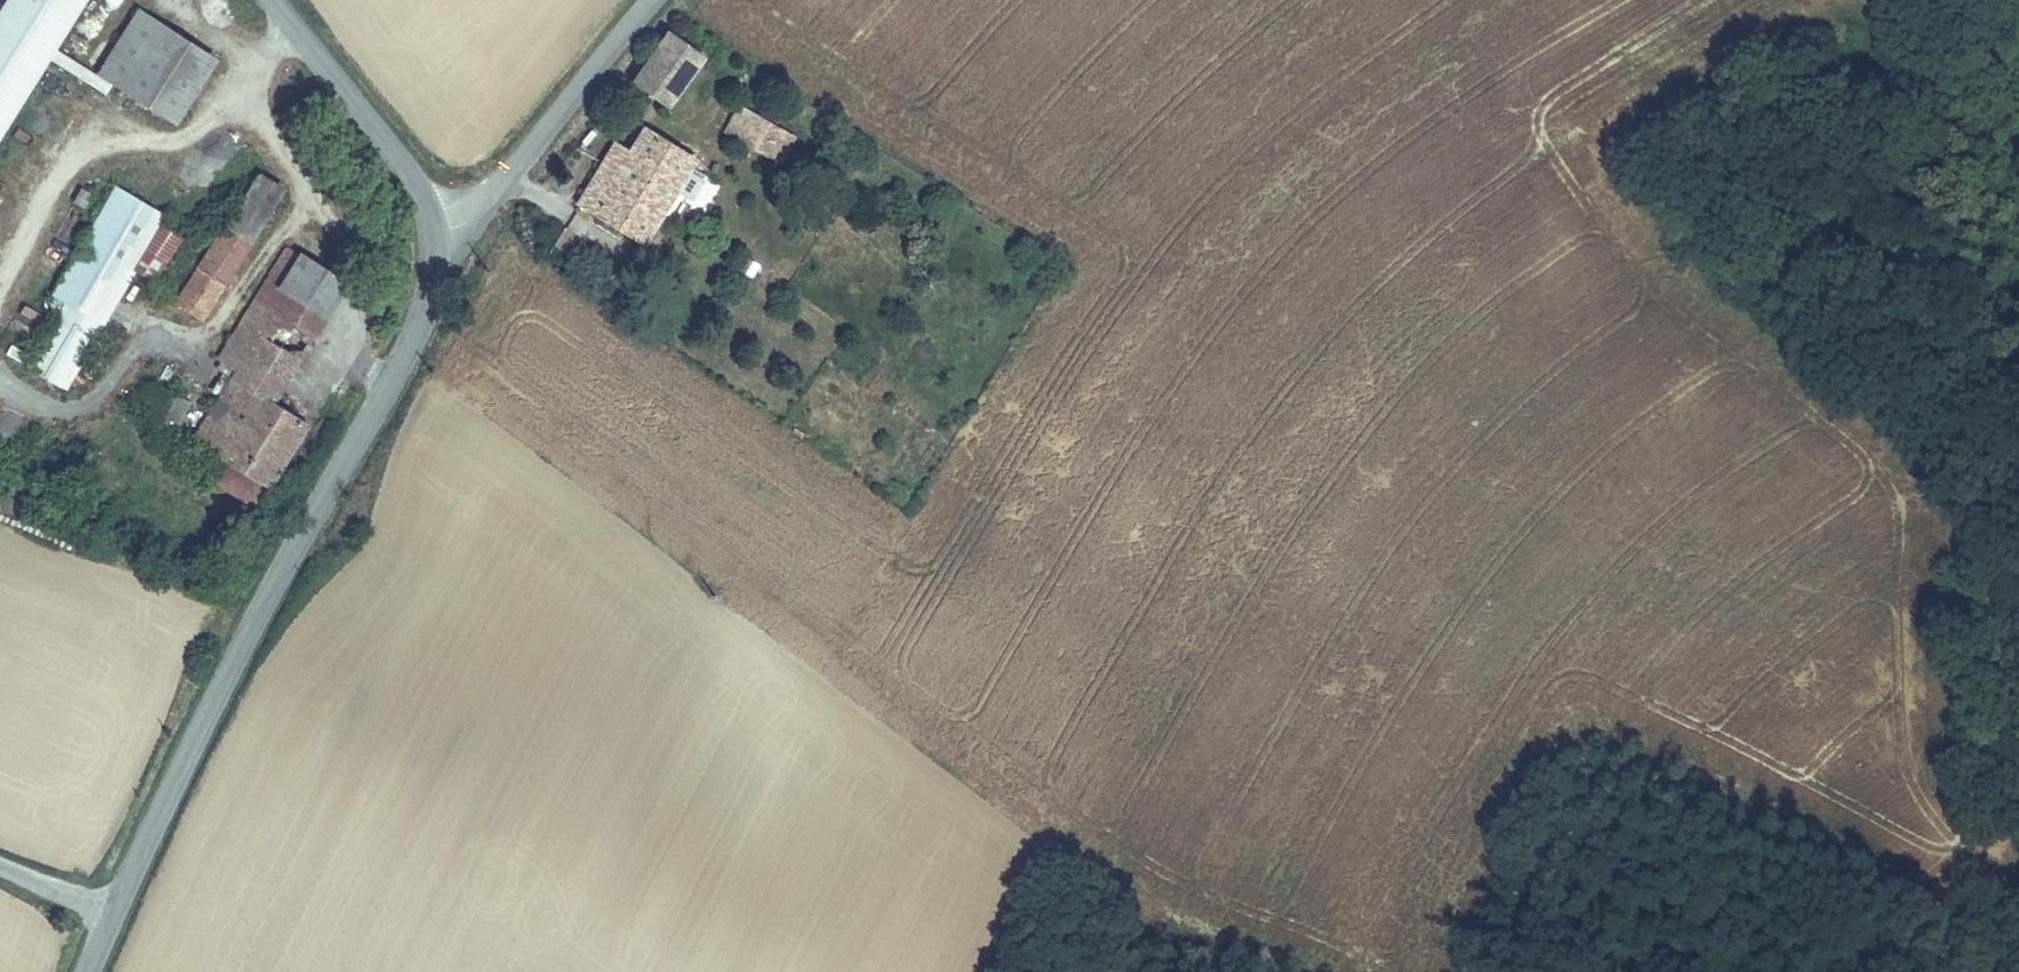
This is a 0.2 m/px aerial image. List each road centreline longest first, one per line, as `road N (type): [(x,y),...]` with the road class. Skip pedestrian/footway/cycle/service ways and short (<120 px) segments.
road 1 (tertiary): [(86,971),(220,683),(414,332),(430,294),(434,234)]
road 2 (unclassified): [(434,234),(520,160),(651,0)]
road 3 (tertiary): [(434,234),(402,162),(271,0)]

